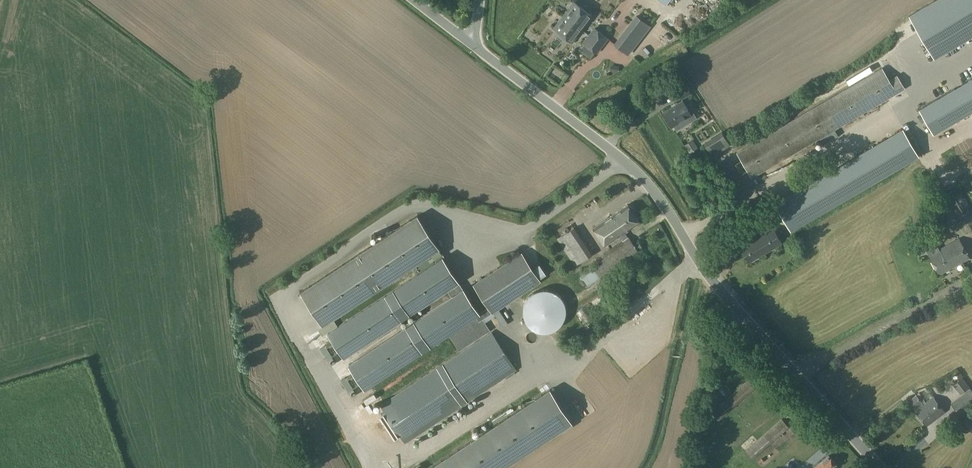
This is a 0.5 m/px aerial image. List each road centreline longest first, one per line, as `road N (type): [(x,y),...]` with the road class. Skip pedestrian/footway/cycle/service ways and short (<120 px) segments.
road 1 (unclassified): [(881,467),(729,302),(653,187),(473,45)]

